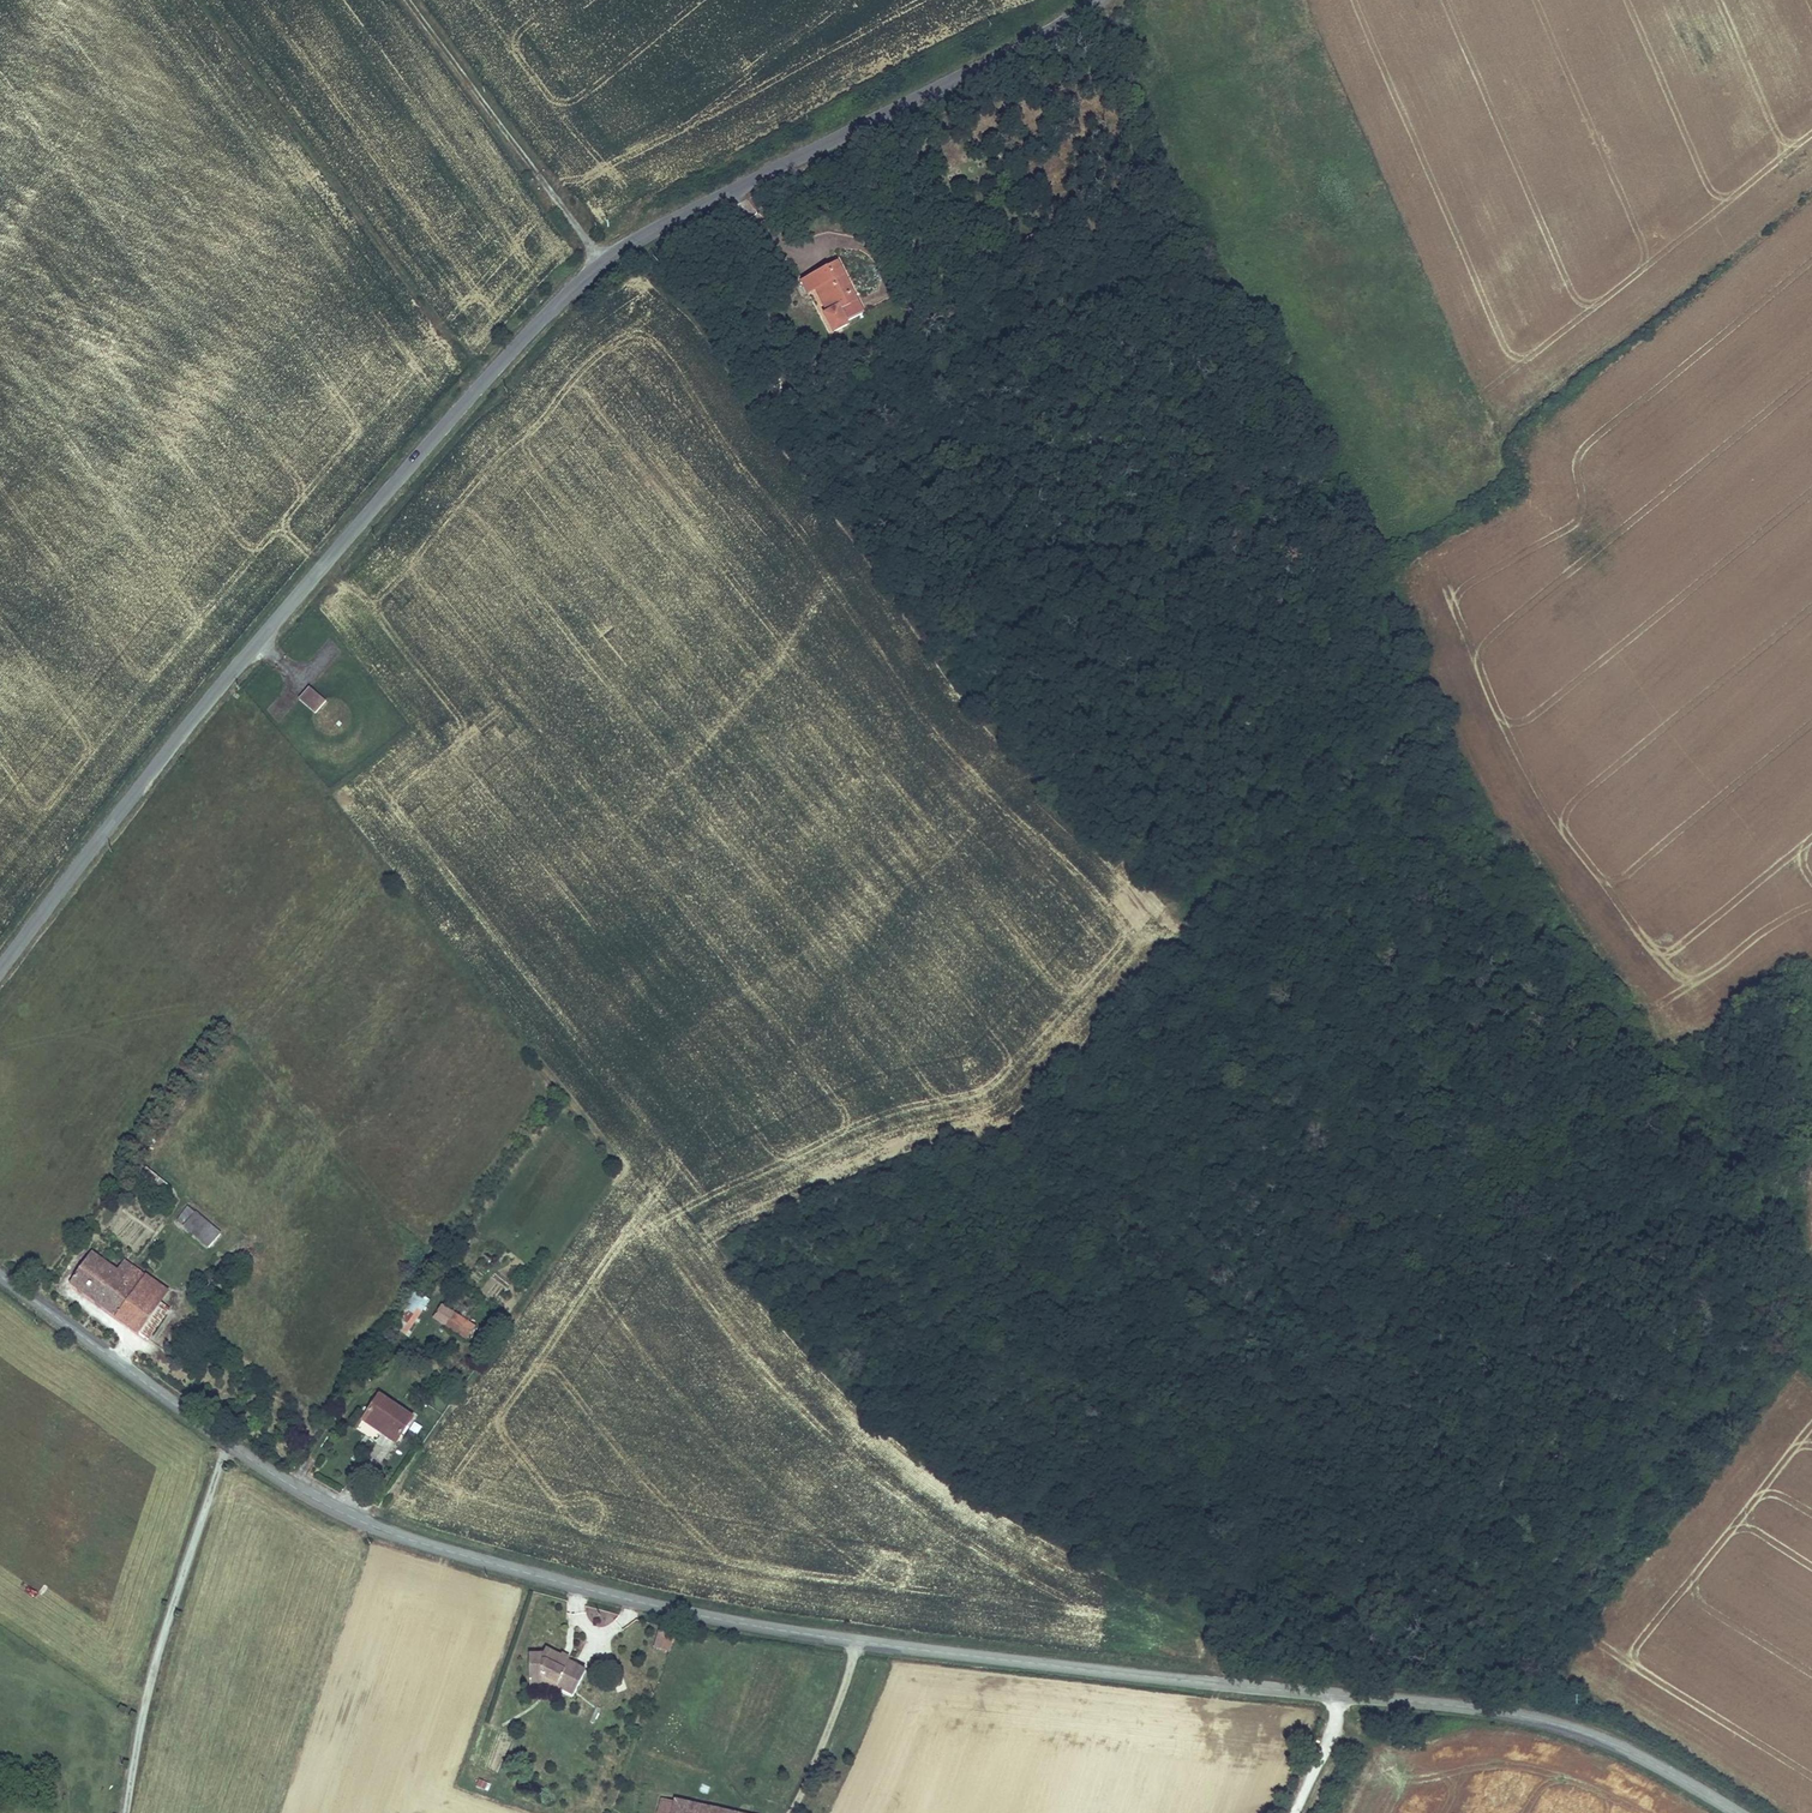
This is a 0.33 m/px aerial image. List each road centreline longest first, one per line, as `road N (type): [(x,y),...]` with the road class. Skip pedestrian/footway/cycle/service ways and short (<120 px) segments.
road 1 (tertiary): [(1090,0),(600,258),(552,301),(261,629),(0,961)]
road 2 (tertiary): [(343,1513),(424,1544),(701,1616),(940,1652),(1514,1715),(1617,1746),(1737,1812)]
road 3 (tertiary): [(343,1513),(230,1444),(0,1276)]

